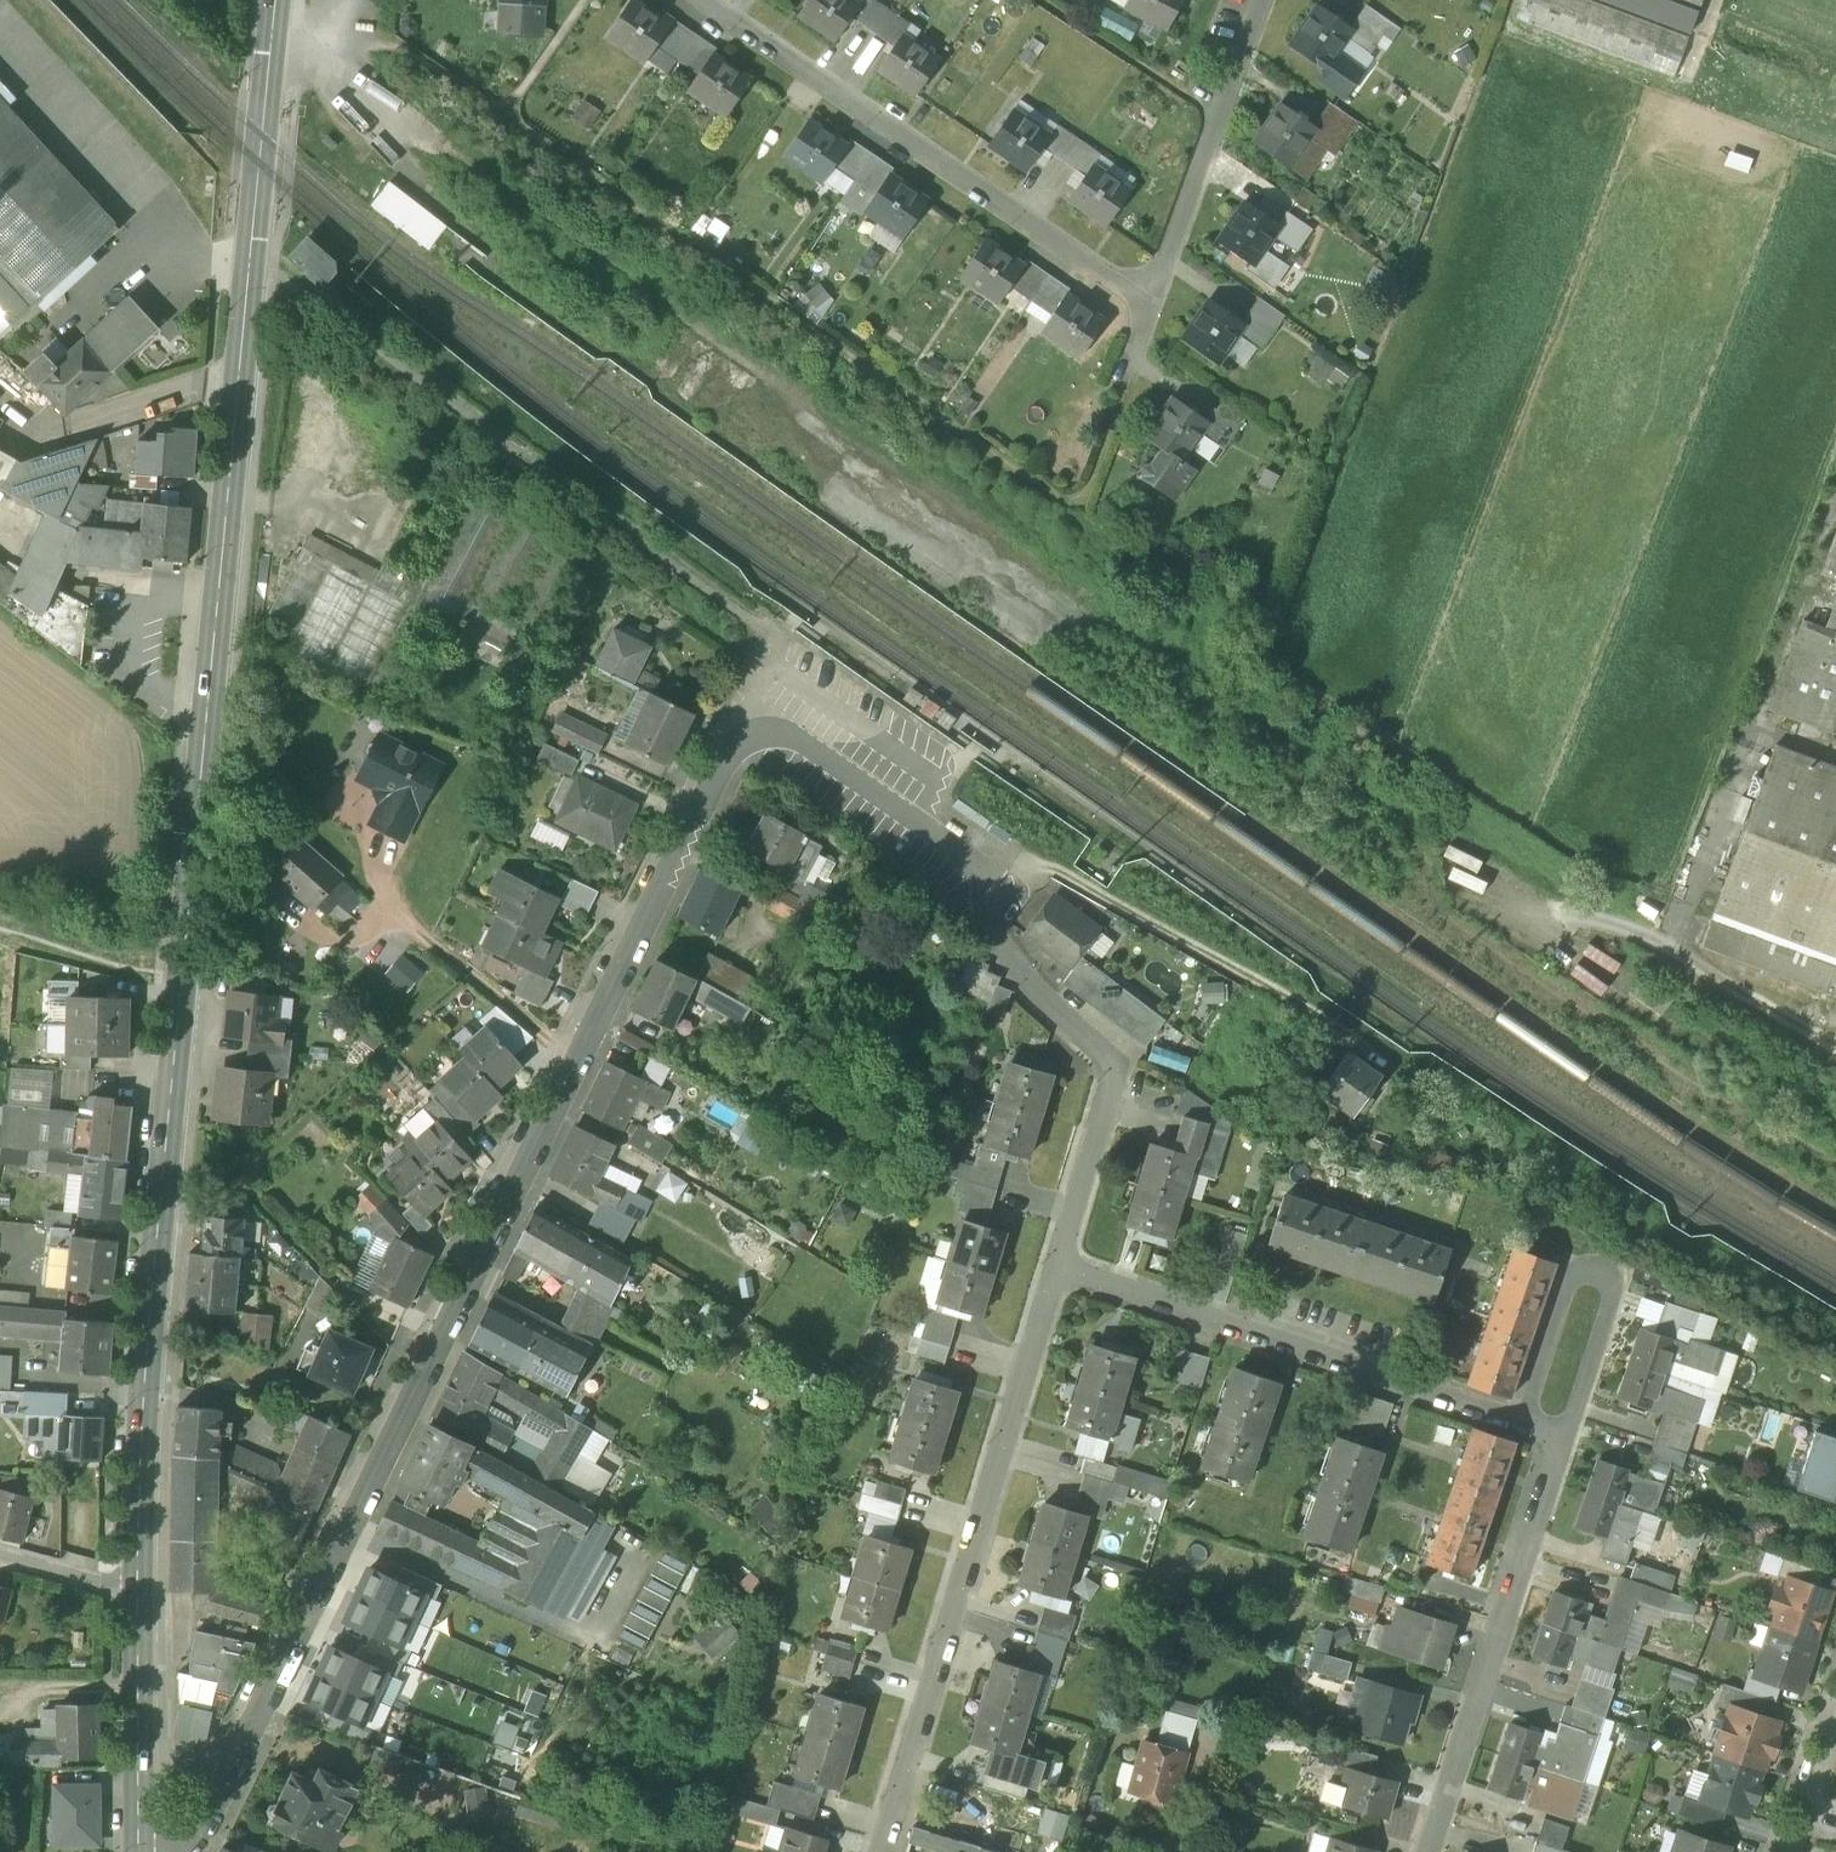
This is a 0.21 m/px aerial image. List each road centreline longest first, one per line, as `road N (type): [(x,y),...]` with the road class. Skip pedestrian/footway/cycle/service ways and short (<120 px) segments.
road 1 (secondary): [(276,0),(183,897),(134,1591)]
road 2 (residential): [(982,871),(786,735),(757,731),(732,744),(193,1851)]
road 3 (residential): [(1058,1269),(879,1851)]
road 4 (residential): [(1156,308),(701,0)]
road 5 (residential): [(1058,1269),(1524,1422)]
road 6 (residential): [(982,871),(1039,865),(1211,955),(1396,1072)]
road 7 (residential): [(982,871),(1015,974),(1117,1069),(1058,1269)]
road 8 (residential): [(1431,1851),(1567,1437)]
road 9 (residential): [(1567,1437),(1612,1301),(1613,1286),(1598,1270),(1585,1270),(1567,1286),(1524,1422)]
road 10 (residential): [(1265,0),(1156,308)]
road 11 (secondary): [(134,1591),(138,1851)]
road 12 (residential): [(1835,1716),(1786,1851)]
road 13 (residential): [(134,1591),(0,1556)]
road 14 (residential): [(1113,421),(1156,308)]

